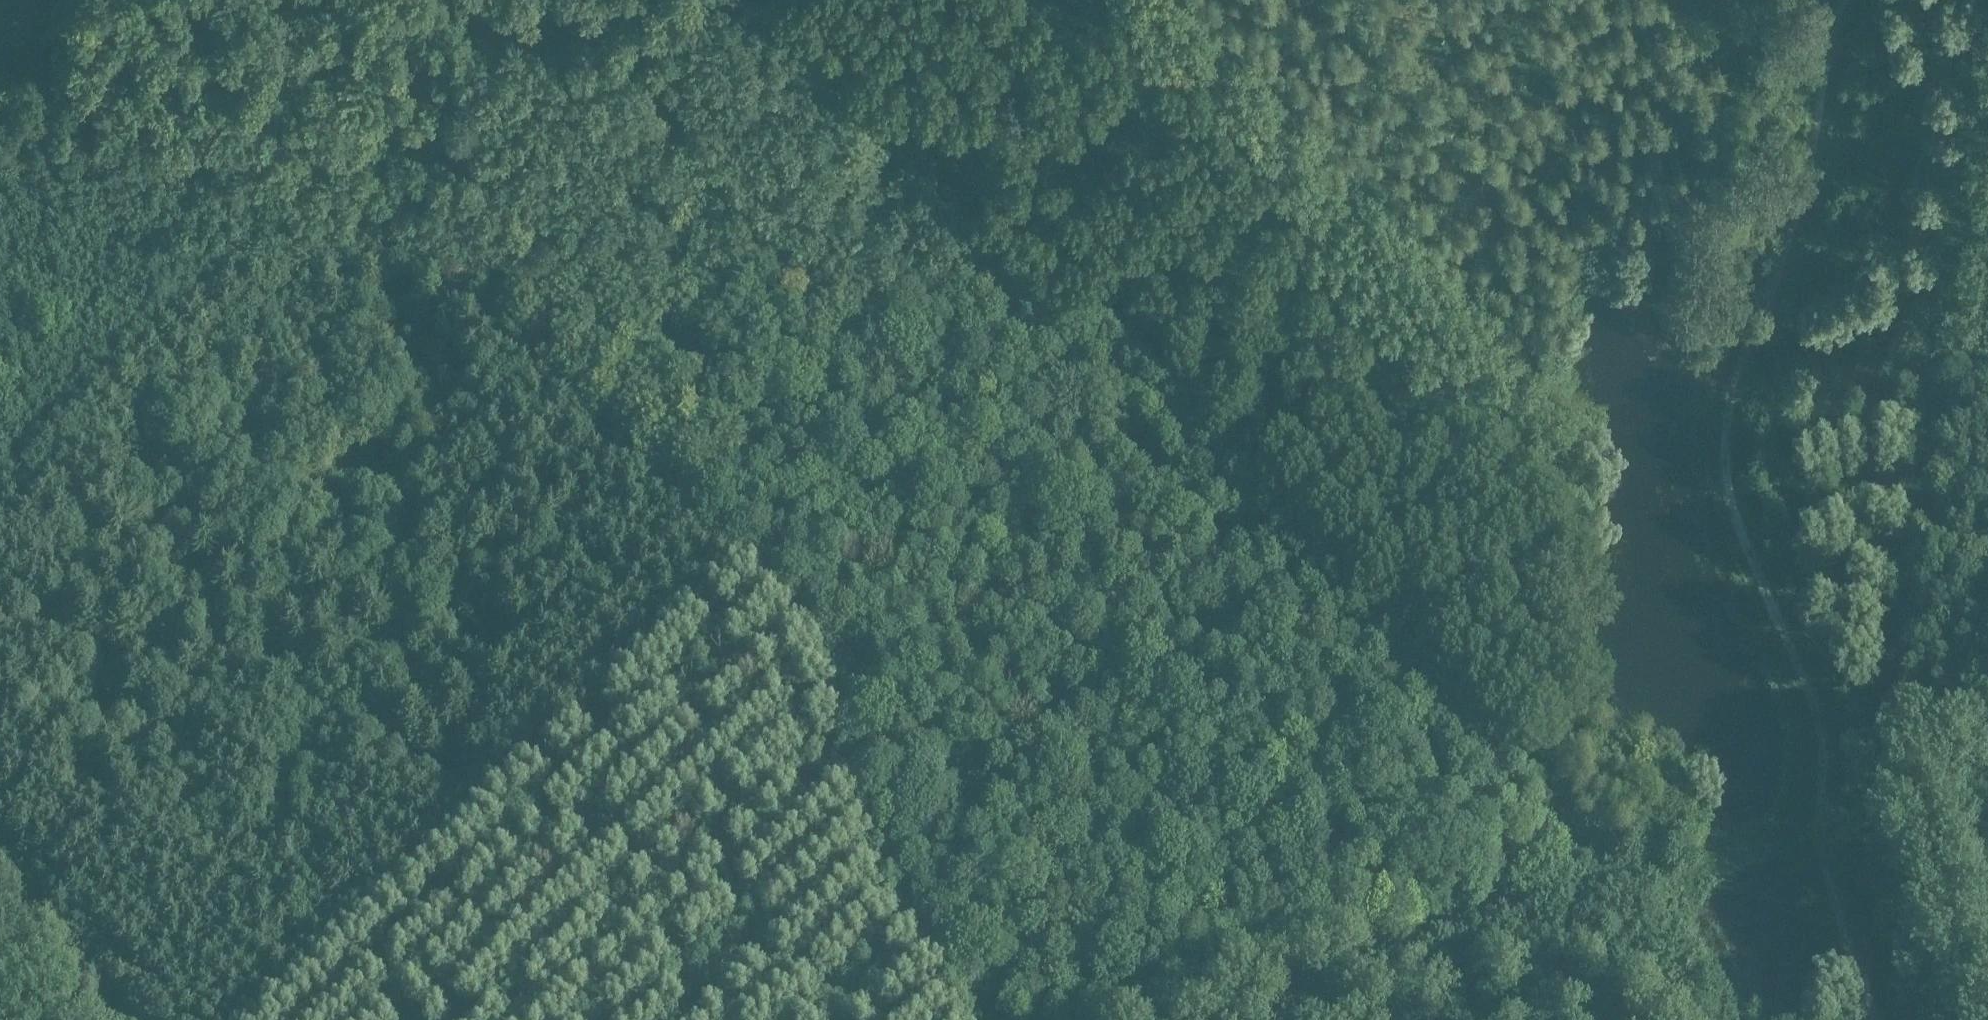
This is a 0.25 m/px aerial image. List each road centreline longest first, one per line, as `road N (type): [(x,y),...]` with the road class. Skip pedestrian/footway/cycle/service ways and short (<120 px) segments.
road 1 (track): [(1878,1019),(1825,830),(1803,705),(1725,436),(1836,105),(1862,0)]

